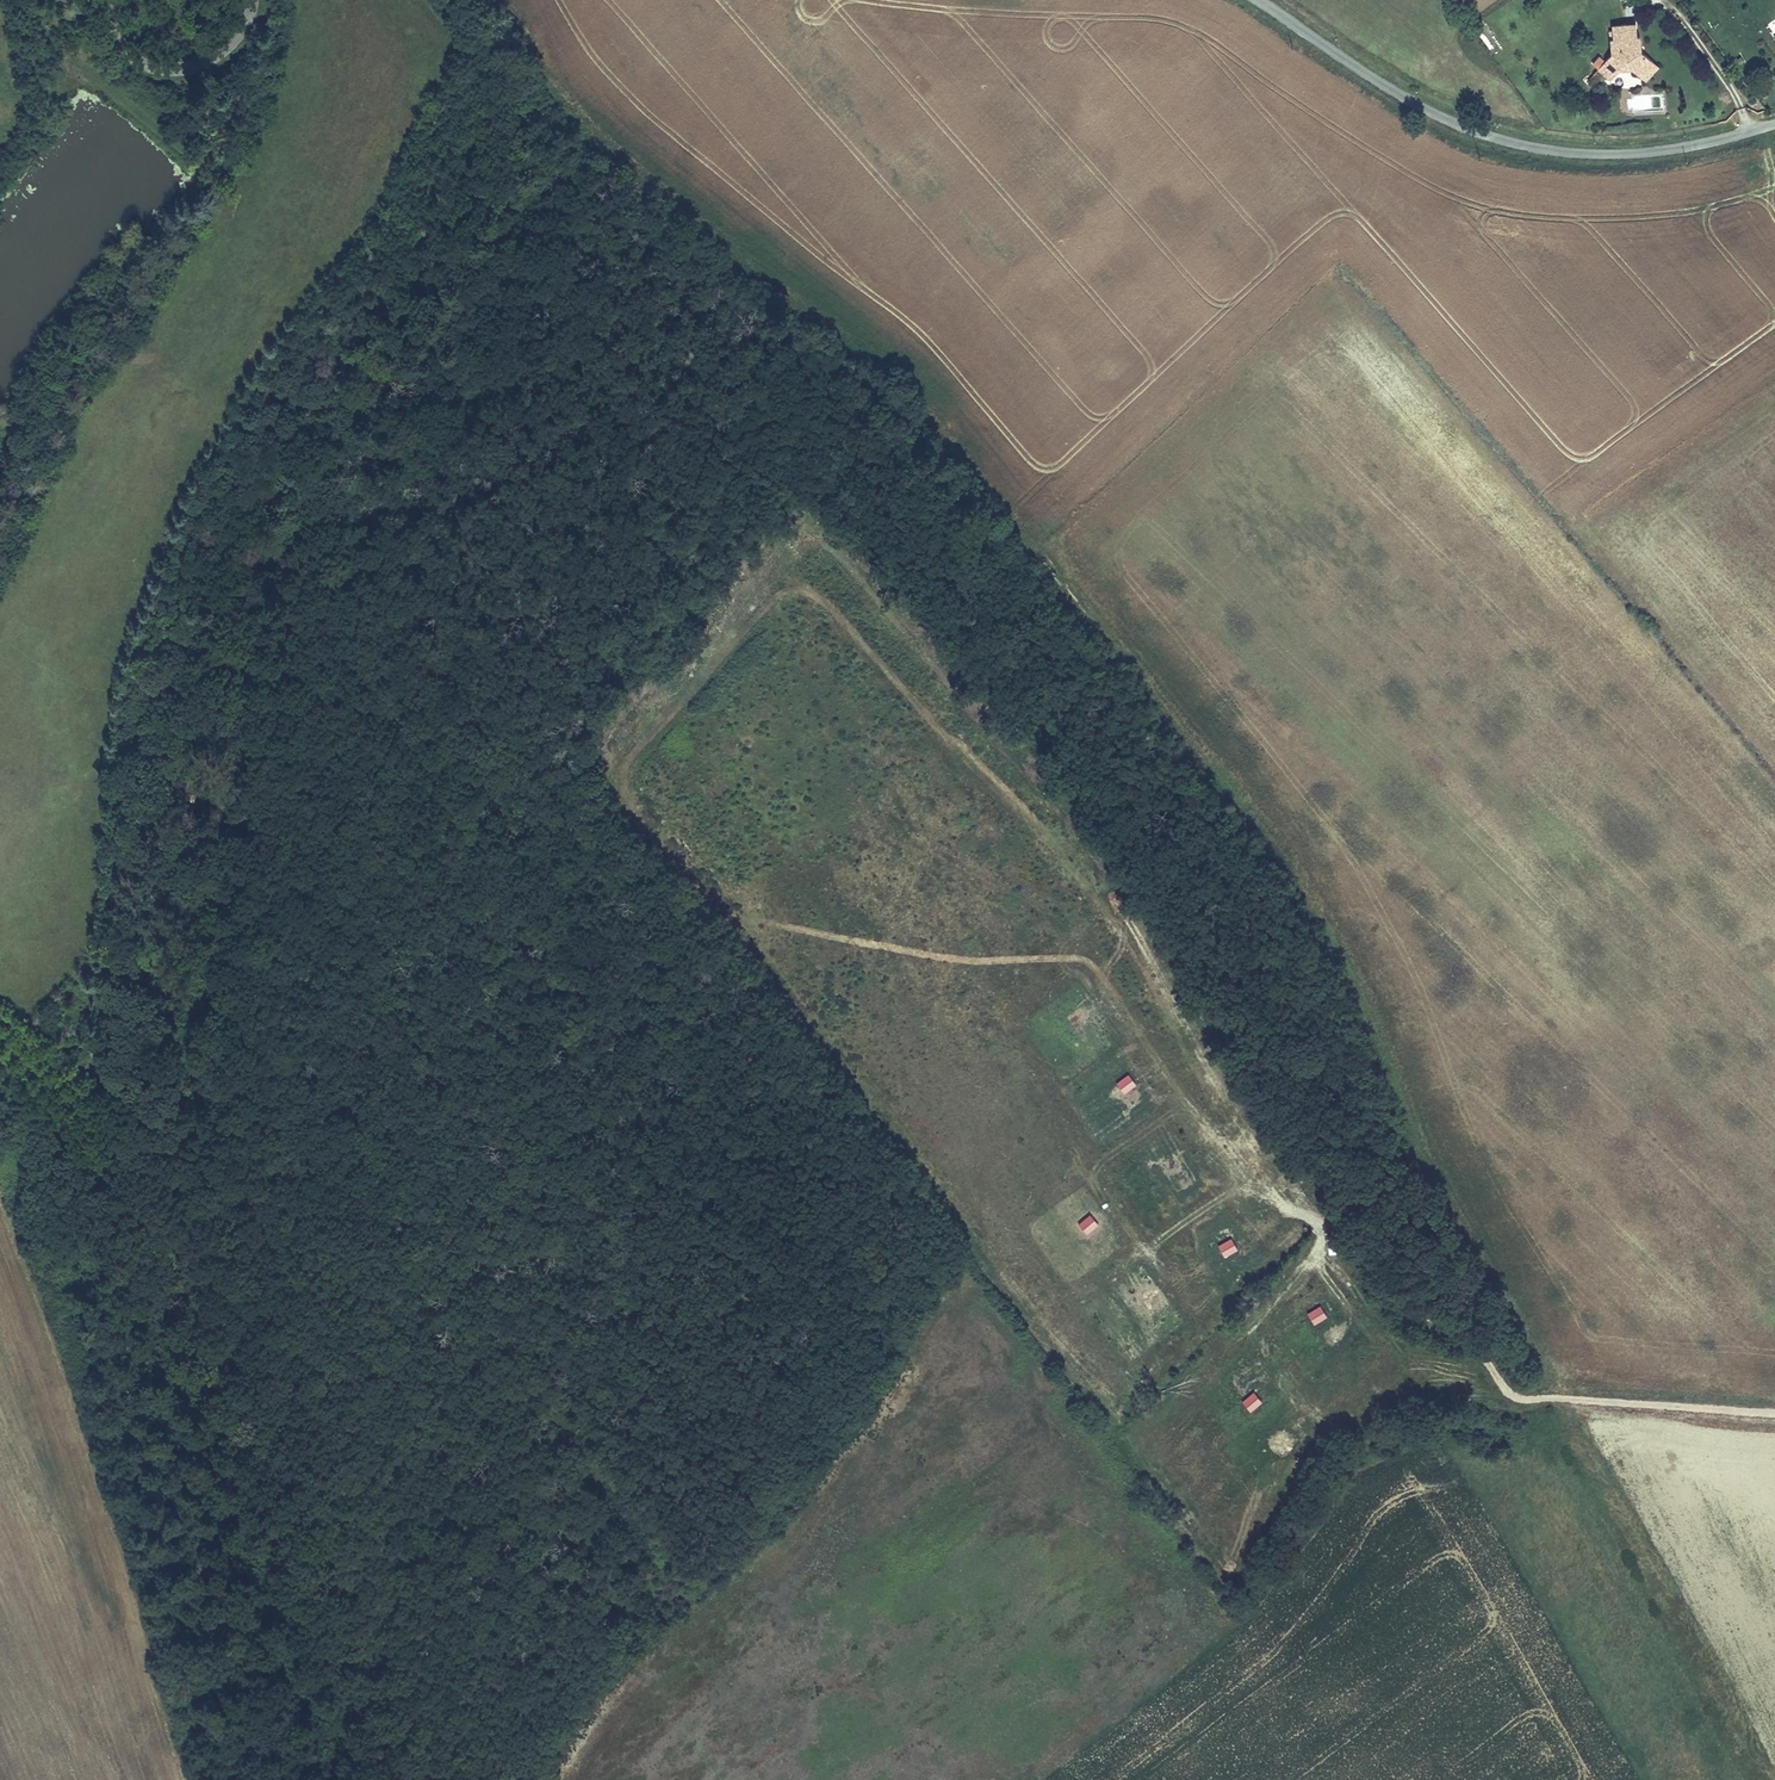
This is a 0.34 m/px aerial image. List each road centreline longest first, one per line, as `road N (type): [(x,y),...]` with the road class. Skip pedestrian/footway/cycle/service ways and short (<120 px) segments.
road 1 (unclassified): [(1774,124),(1675,150),(1618,155),(1503,141),(1389,88),(1259,0)]
road 2 (track): [(1774,1410),(1521,1398),(1475,1348),(1396,1301),(1307,1198)]
road 3 (unclassified): [(252,0),(230,48),(171,70),(127,56),(110,0)]

